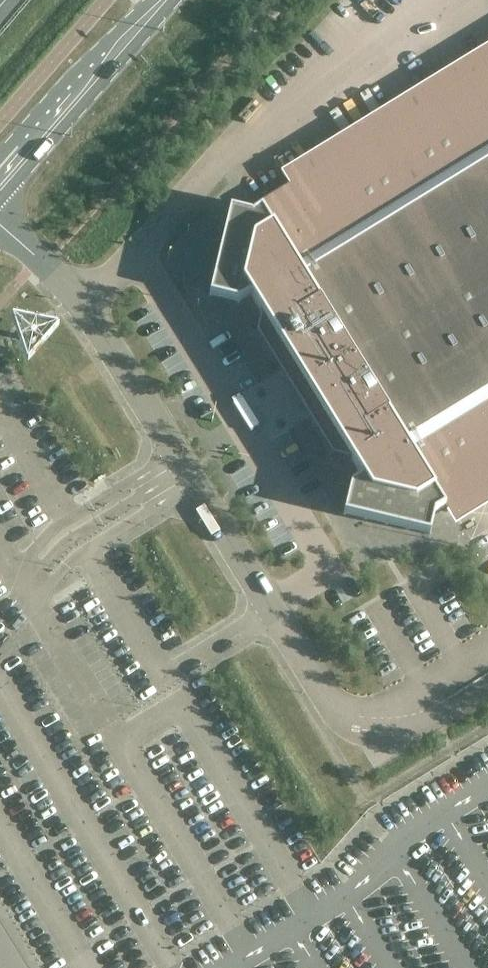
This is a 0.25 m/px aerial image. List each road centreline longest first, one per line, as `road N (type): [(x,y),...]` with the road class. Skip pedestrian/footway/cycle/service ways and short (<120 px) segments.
road 1 (unclassified): [(270,609),(330,568),(141,253)]
road 2 (unclassified): [(141,253),(221,160),(413,0)]
road 3 (unclassified): [(270,609),(79,301)]
road 4 (tertiary): [(0,197),(174,0)]
road 5 (tertiary): [(151,0),(0,155)]
road 6 (unclassified): [(327,706),(369,719),(487,645)]

